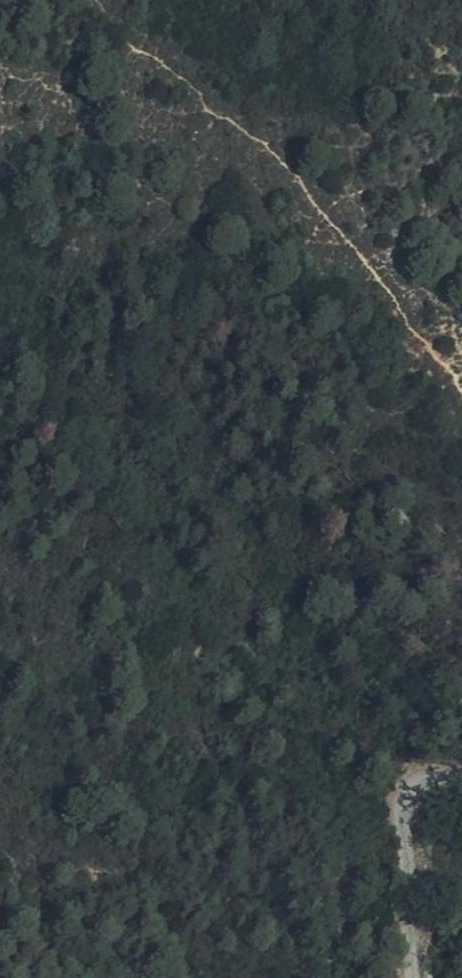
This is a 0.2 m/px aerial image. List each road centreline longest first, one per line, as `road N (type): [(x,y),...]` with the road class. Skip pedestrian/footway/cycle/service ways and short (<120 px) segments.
road 1 (unclassified): [(461,781),(418,780),(407,795),(418,977)]

